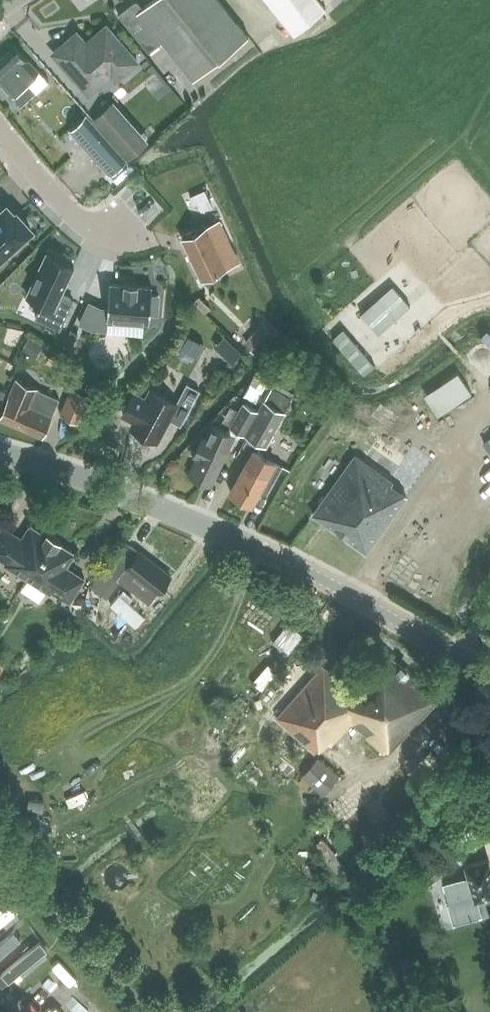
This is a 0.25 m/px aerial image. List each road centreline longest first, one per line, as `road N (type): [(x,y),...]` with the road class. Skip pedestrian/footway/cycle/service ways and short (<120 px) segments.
road 1 (tertiary): [(489,669),(280,557),(0,451)]
road 2 (residential): [(138,238),(65,213),(0,126)]

